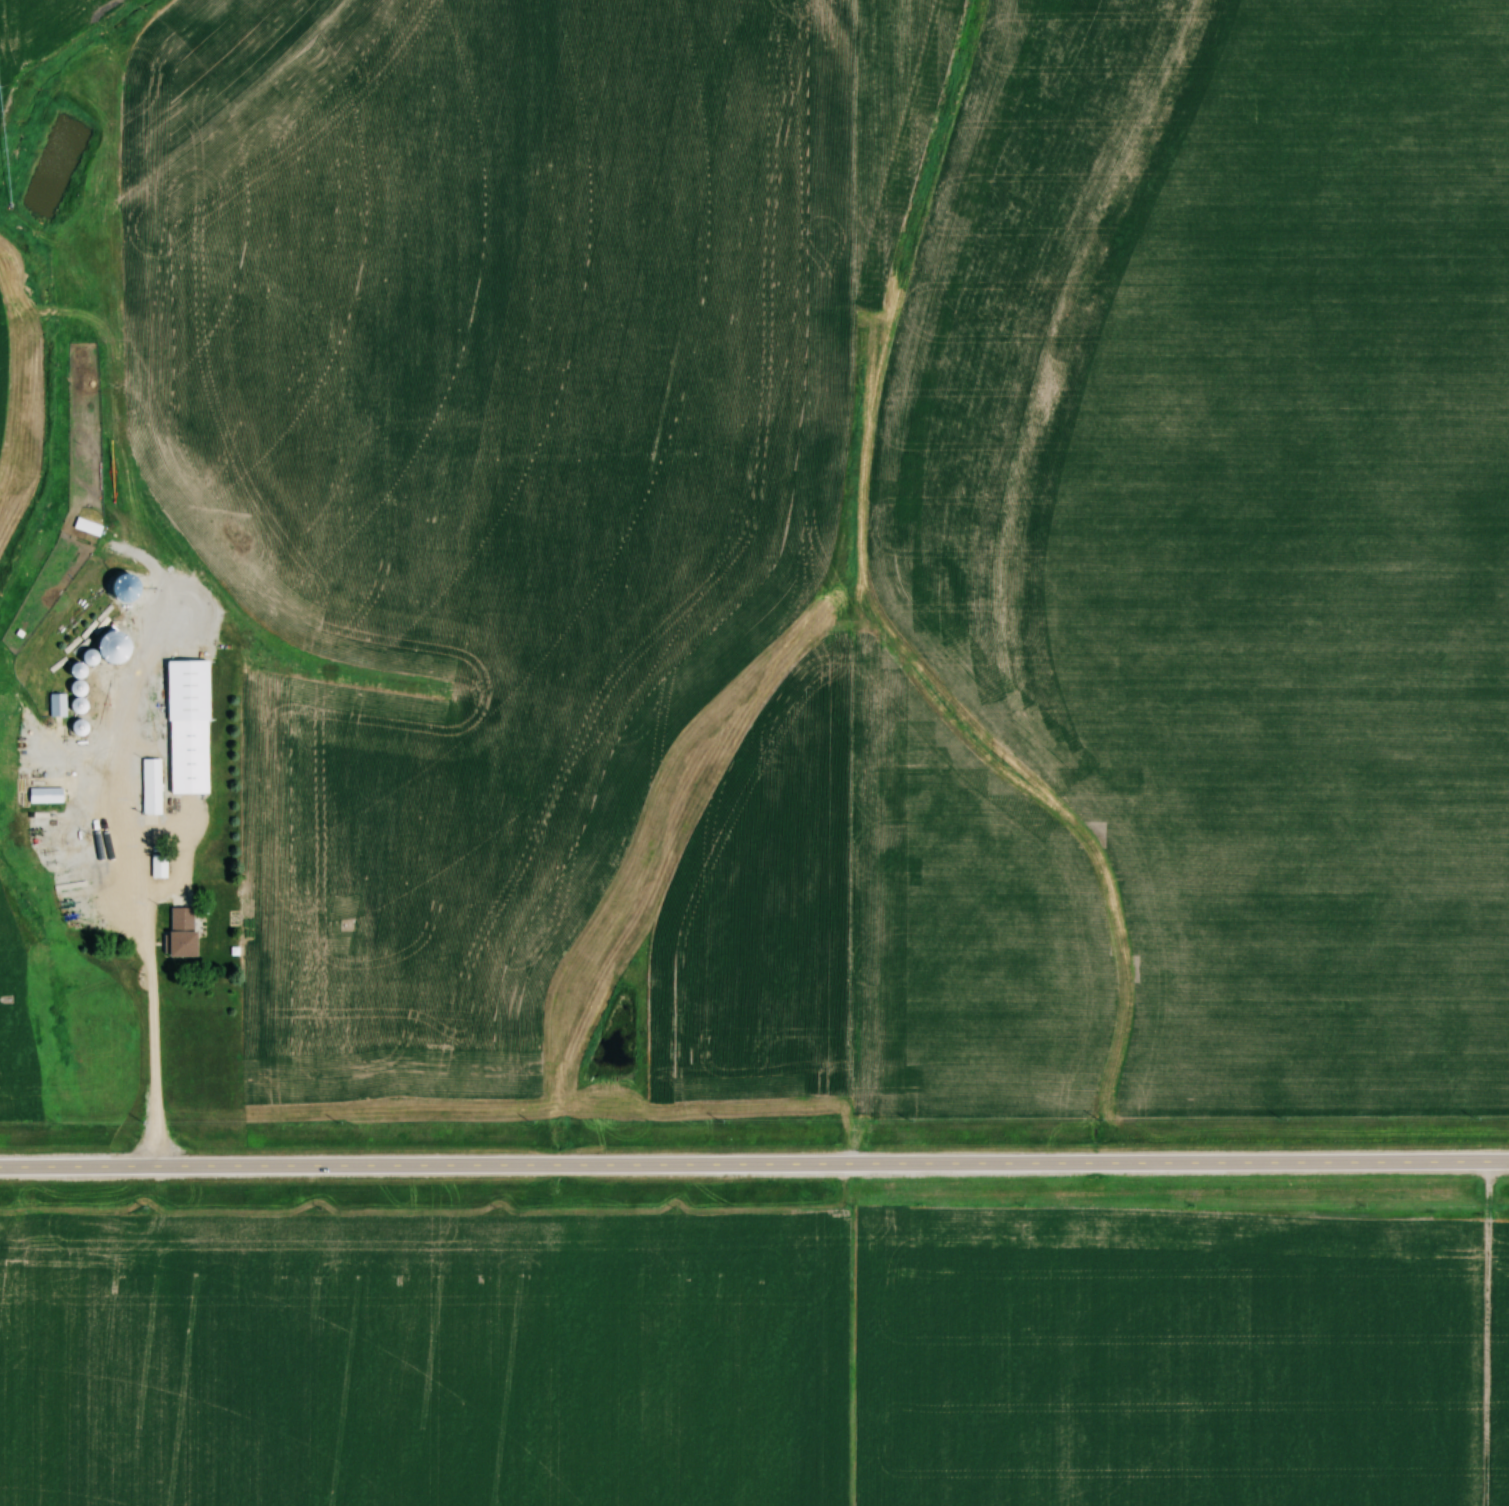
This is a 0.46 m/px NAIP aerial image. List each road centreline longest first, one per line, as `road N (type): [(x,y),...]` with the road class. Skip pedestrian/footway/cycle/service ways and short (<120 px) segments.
road 1 (secondary): [(0,1170),(1508,1166)]

